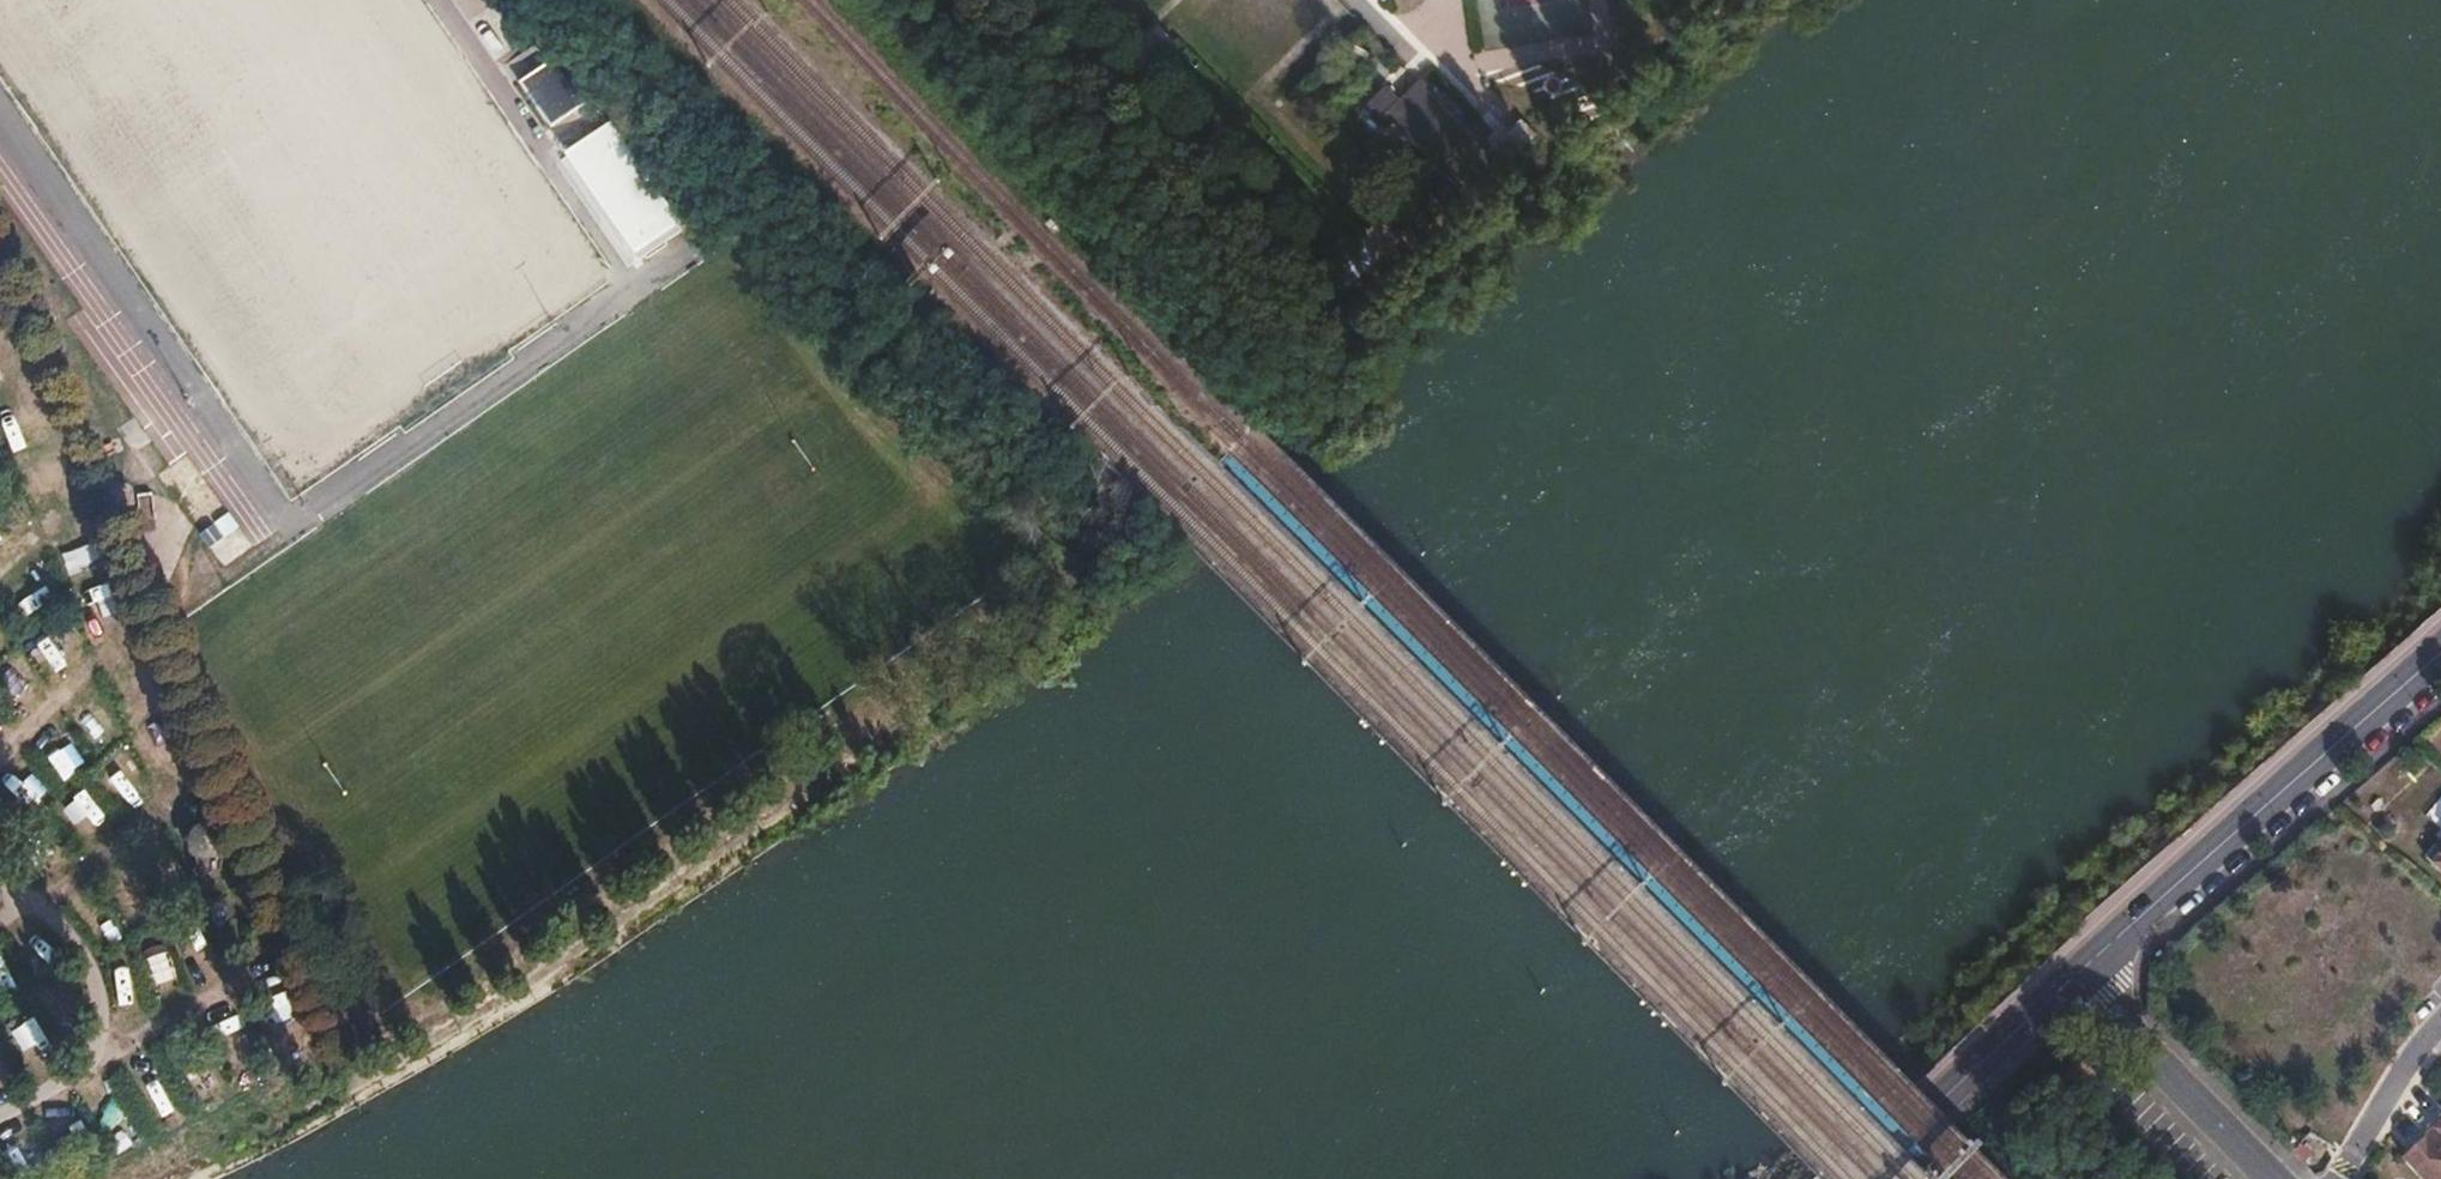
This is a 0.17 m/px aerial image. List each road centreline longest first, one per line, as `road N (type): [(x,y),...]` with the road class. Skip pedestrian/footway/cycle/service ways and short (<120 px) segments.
road 1 (residential): [(2084,971),(2281,788),(2440,655)]
road 2 (residential): [(1856,1178),(2084,971)]
road 3 (residential): [(2084,971),(2284,1178)]
road 4 (residential): [(2345,1178),(2401,1078),(2440,1032)]

